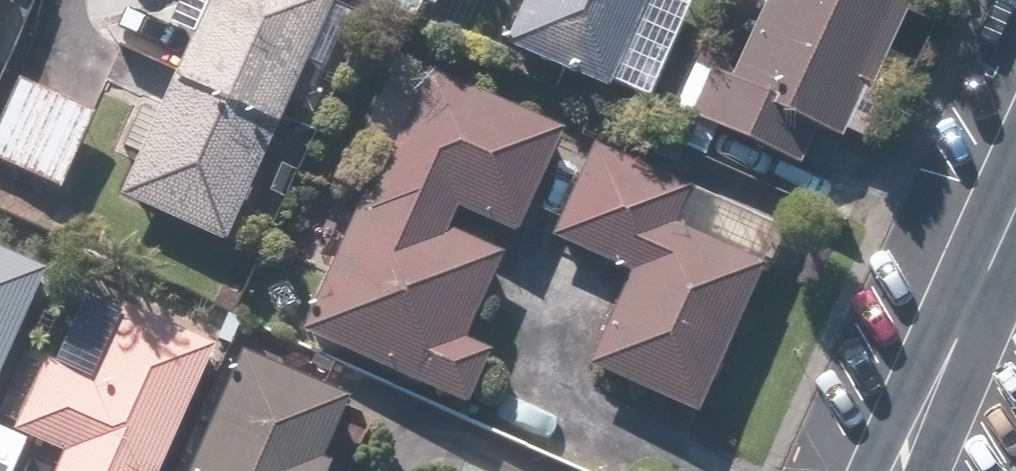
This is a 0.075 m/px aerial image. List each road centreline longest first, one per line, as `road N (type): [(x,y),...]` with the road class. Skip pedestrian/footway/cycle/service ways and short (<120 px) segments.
road 1 (tertiary): [(898,470),(1015,208)]

